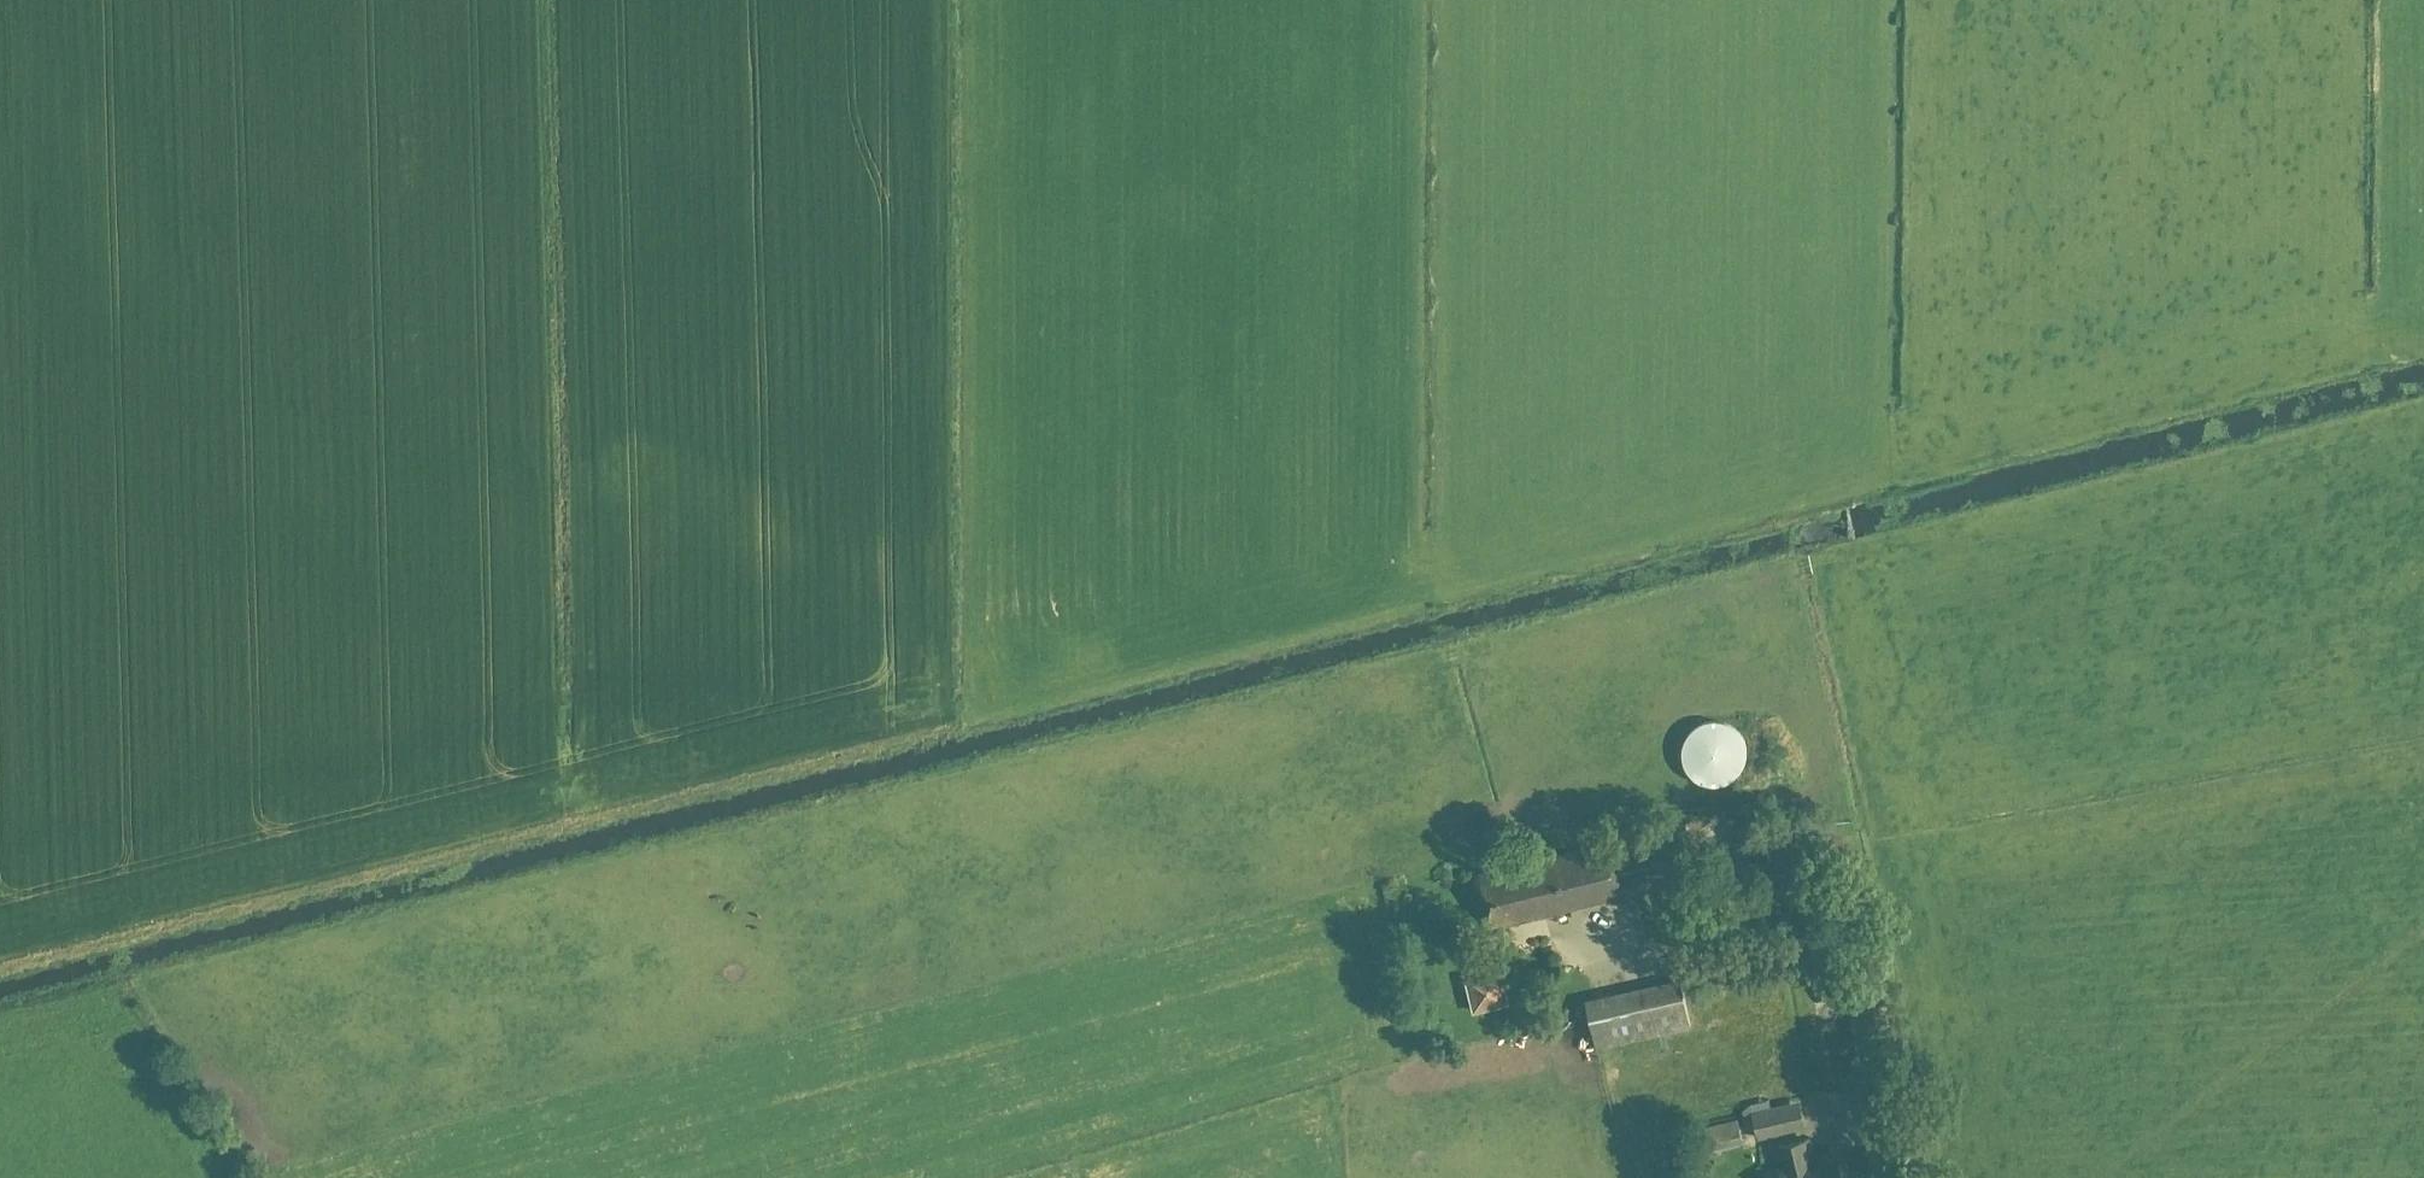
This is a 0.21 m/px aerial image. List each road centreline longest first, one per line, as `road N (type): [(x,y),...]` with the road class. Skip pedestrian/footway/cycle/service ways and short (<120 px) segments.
road 1 (unclassified): [(1919,1177),(1855,883)]

